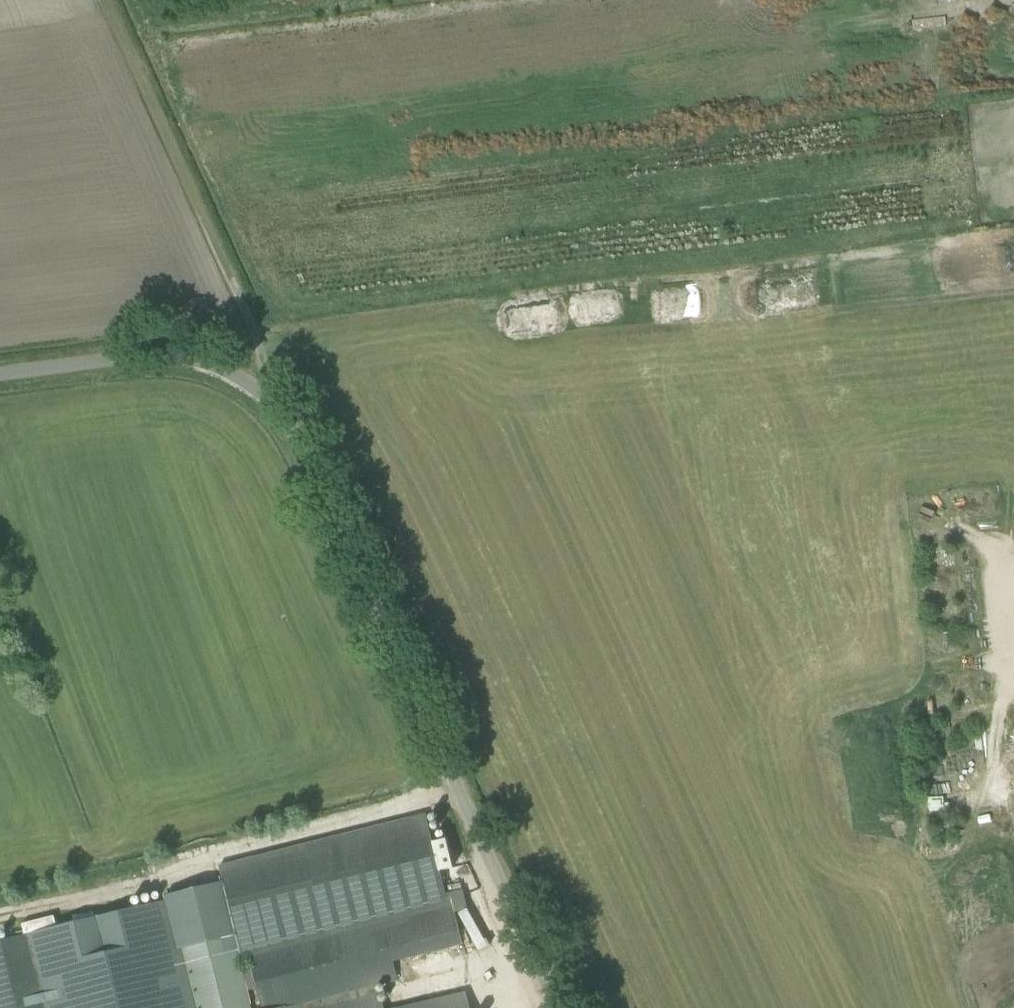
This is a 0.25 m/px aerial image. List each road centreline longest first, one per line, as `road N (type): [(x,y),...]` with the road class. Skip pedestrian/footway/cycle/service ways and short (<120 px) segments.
road 1 (unclassified): [(558,1007),(284,413),(225,368),(151,354),(0,374)]
road 2 (track): [(592,288),(254,328),(118,27)]
road 3 (track): [(107,0),(118,27),(328,0)]

